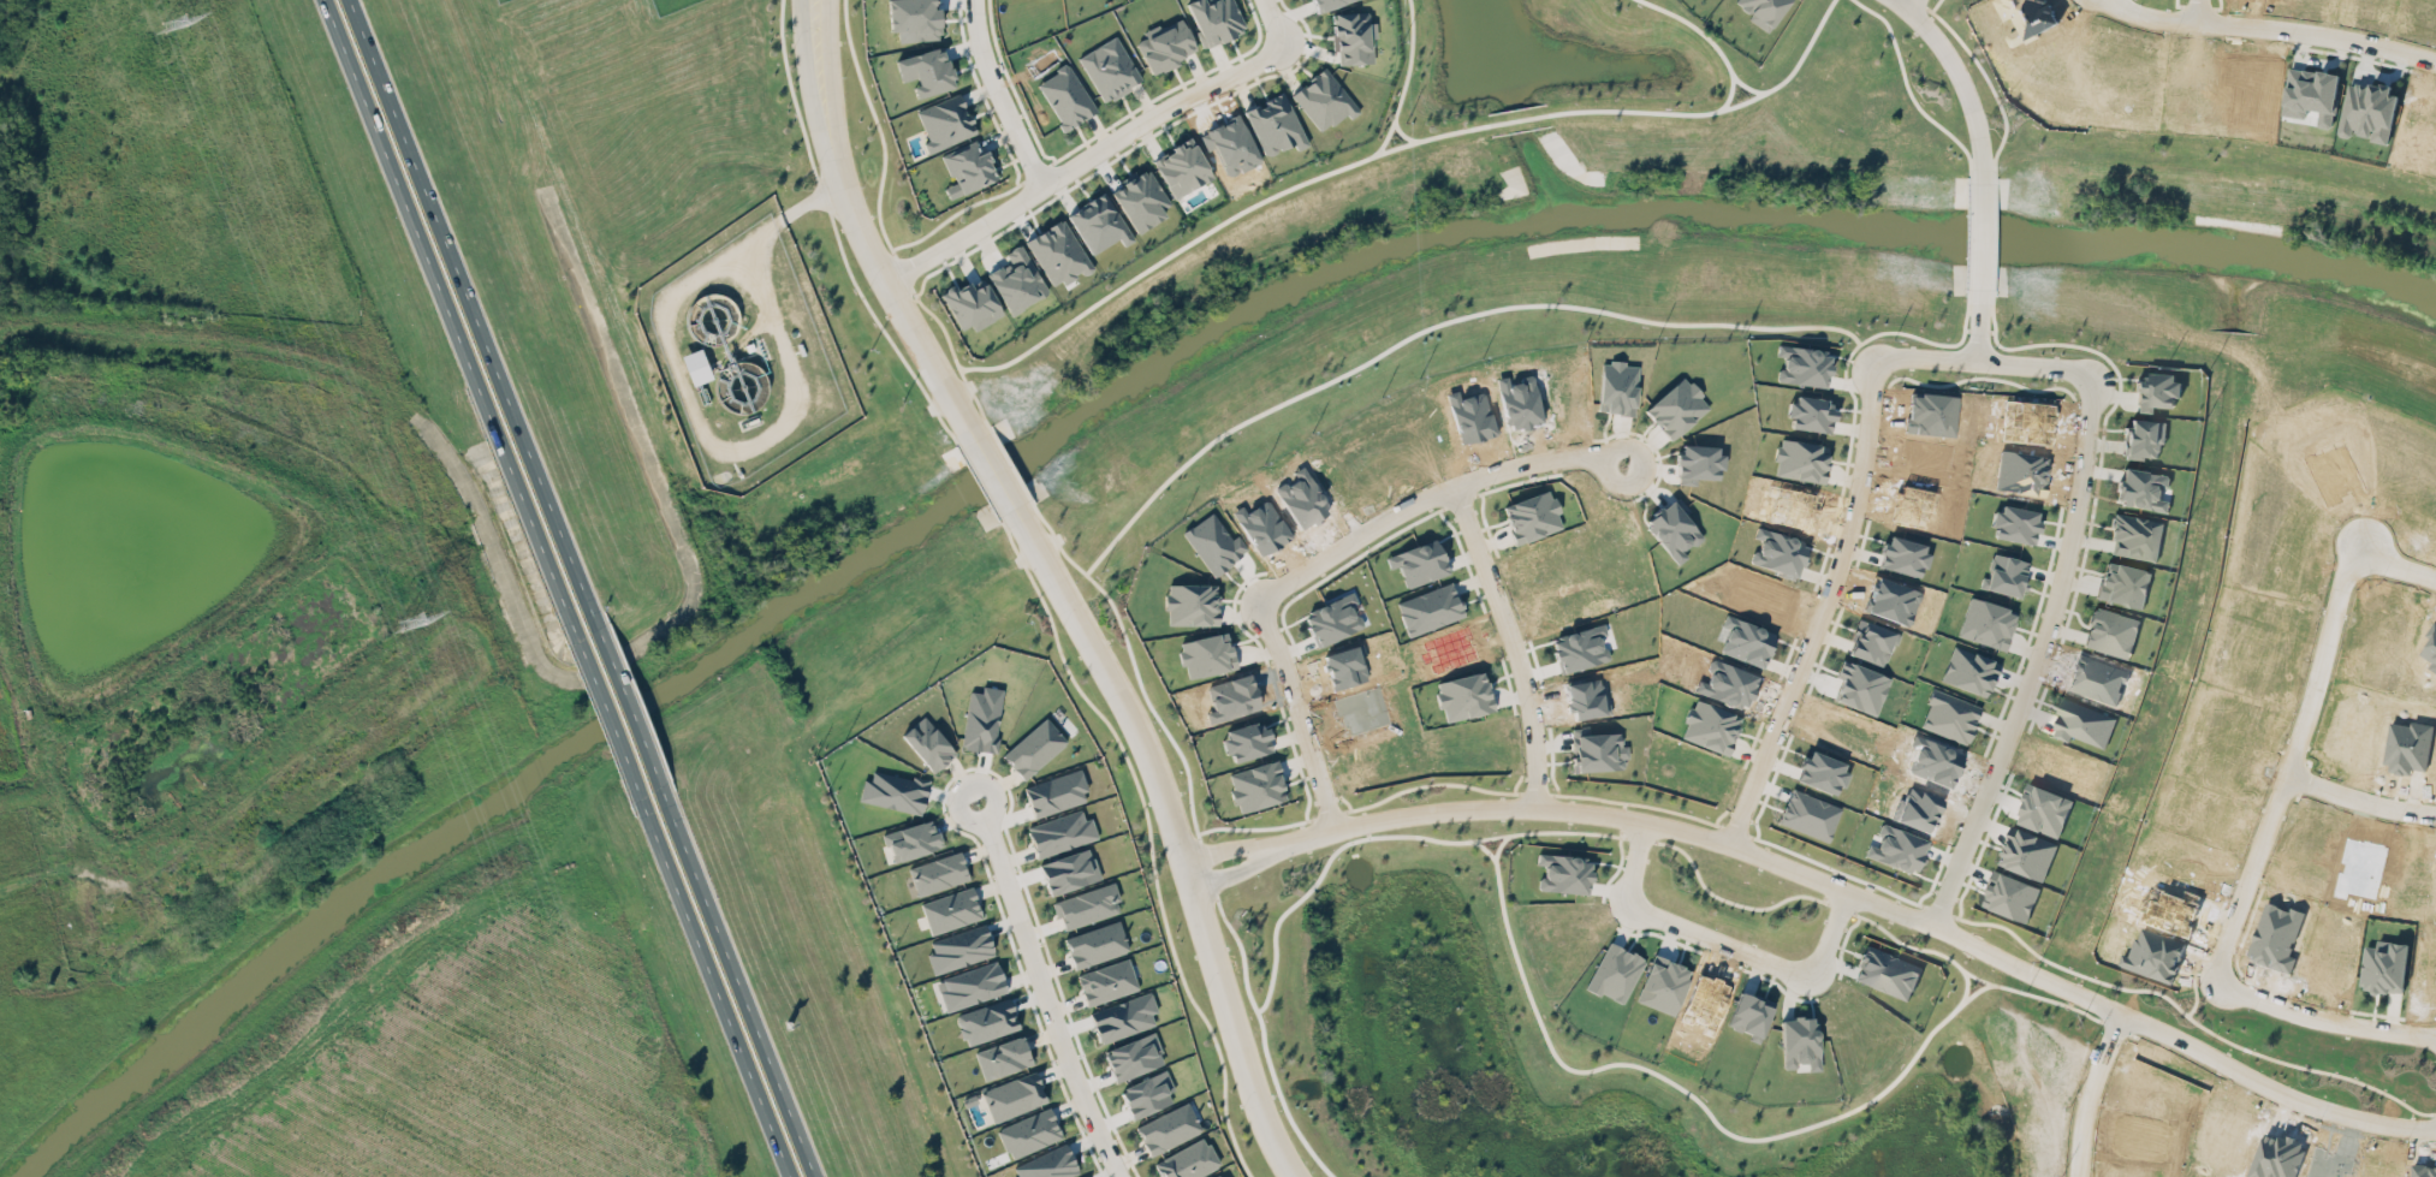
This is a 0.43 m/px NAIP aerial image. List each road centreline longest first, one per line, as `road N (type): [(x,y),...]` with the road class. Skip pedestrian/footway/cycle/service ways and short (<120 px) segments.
road 1 (track): [(0,321),(79,320),(267,349),(331,363),(390,396),(433,441),(482,518),(536,661),(562,679),(587,679),(687,610),(691,578),(540,177)]
road 2 (residential): [(1267,849),(1416,815),(1496,808),(1615,818),(1731,845),(2025,971)]
road 3 (residential): [(2435,582),(2360,552),(2217,973),(2223,989),(2246,1000),(2435,1045)]
road 4 (tertiary): [(1015,515),(1099,660),(1158,786),(1259,1110),(1293,1176)]
road 5 (motorway): [(324,0),(564,605)]
road 6 (motorway): [(587,596),(350,0)]
road 7 (residential): [(2089,382),(2079,505),(2045,642),(1935,928)]
road 8 (residential): [(858,297),(1273,50),(1253,0)]
road 9 (residential): [(1731,845),(1849,537),(1876,367)]
road 10 (tertiary): [(790,0),(796,115),(820,214),(914,394),(939,394)]
road 11 (residential): [(2025,971),(2318,1113),(2435,1132)]
road 12 (track): [(433,441),(390,460),(361,505),(358,541),(382,670),(379,741),(349,789),(319,802)]
road 13 (tertiary): [(939,394),(947,375),(873,239),(843,159),(829,0)]
road 14 (residential): [(975,802),(1047,1004),(1122,1176)]
road 15 (residential): [(1258,602),(1454,486),(1549,459),(1624,463)]
road 16 (track): [(0,893),(84,868),(97,882),(130,885),(168,926),(185,926),(319,802)]
road 17 (motorway): [(817,1176),(675,819)]
road 18 (motorway): [(652,827),(791,1176)]
road 19 (residential): [(1642,822),(1628,902),(1784,969),(1808,976),(1848,892)]
road 20 (residential): [(1454,486),(1521,666),(1537,809)]
road 21 (residential): [(2110,0),(2129,14),(2286,30),(2435,60)]
road 22 (residential): [(1335,832),(1258,602)]
road 23 (motorway): [(675,819),(587,596)]
road 24 (motorway): [(564,605),(652,827)]
road 25 (residential): [(1876,367),(1902,358),(2063,369),(2089,382)]
road 26 (residential): [(1035,194),(975,64),(965,0)]
road 27 (residential): [(1906,4),(1969,101),(1979,178)]
road 28 (residential): [(2121,1016),(2091,1093),(2076,1176)]
road 29 (track): [(97,882),(88,943),(103,957),(127,958),(168,926)]
road 30 (residential): [(2285,780),(2361,806),(2435,817)]

